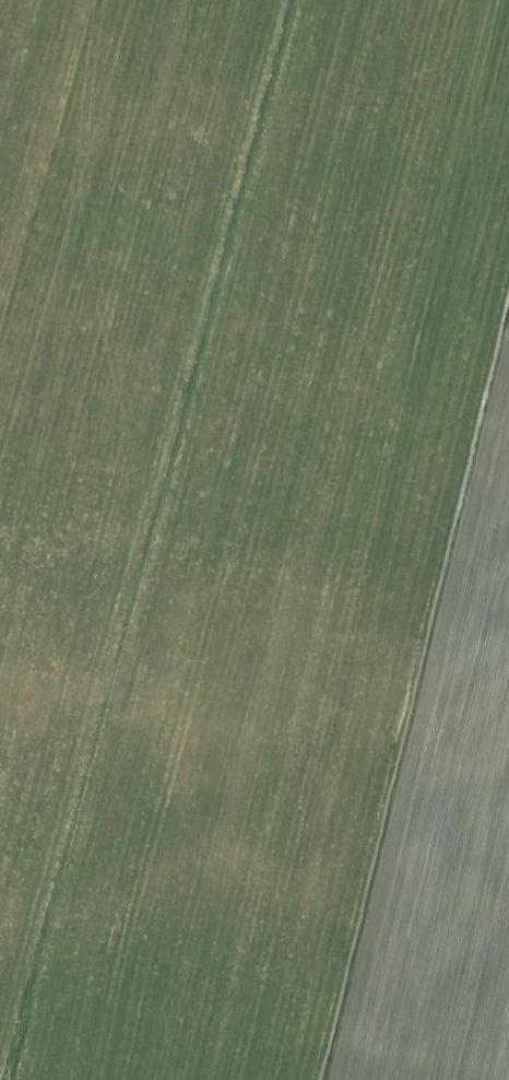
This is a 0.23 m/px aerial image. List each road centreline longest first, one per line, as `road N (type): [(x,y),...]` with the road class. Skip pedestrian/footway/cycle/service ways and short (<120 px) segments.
road 1 (unclassified): [(0,249),(72,0)]

